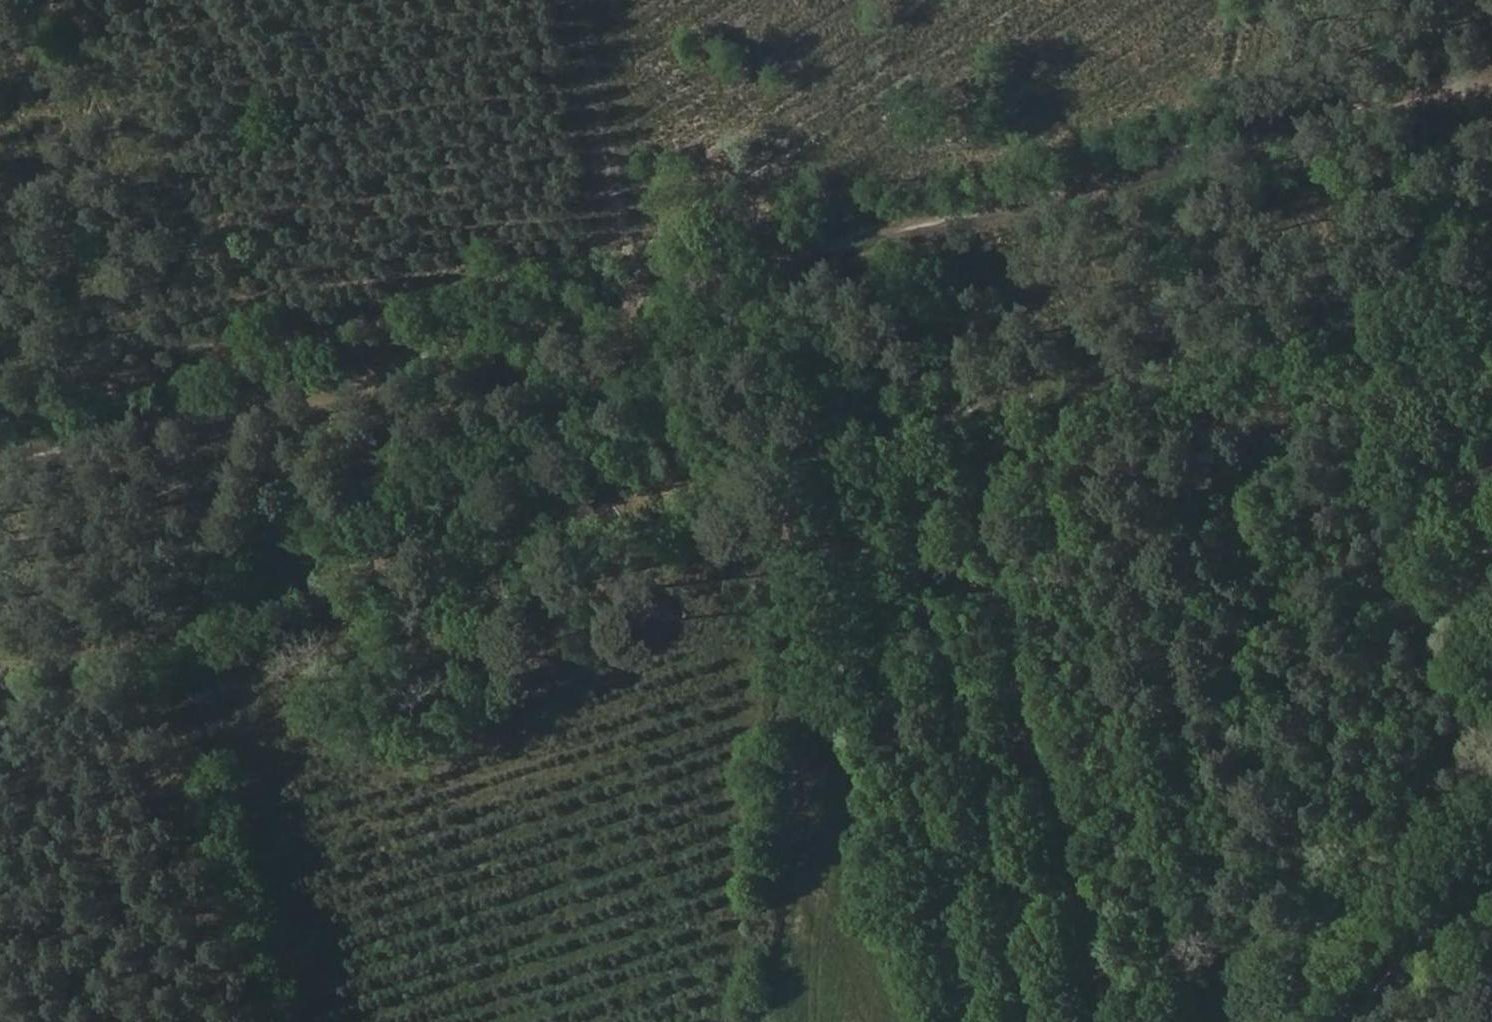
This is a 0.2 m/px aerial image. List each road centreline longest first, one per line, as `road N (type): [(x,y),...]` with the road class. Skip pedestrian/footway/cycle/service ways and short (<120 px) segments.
road 1 (track): [(572,0),(632,258)]
road 2 (track): [(1356,1021),(1491,851)]

